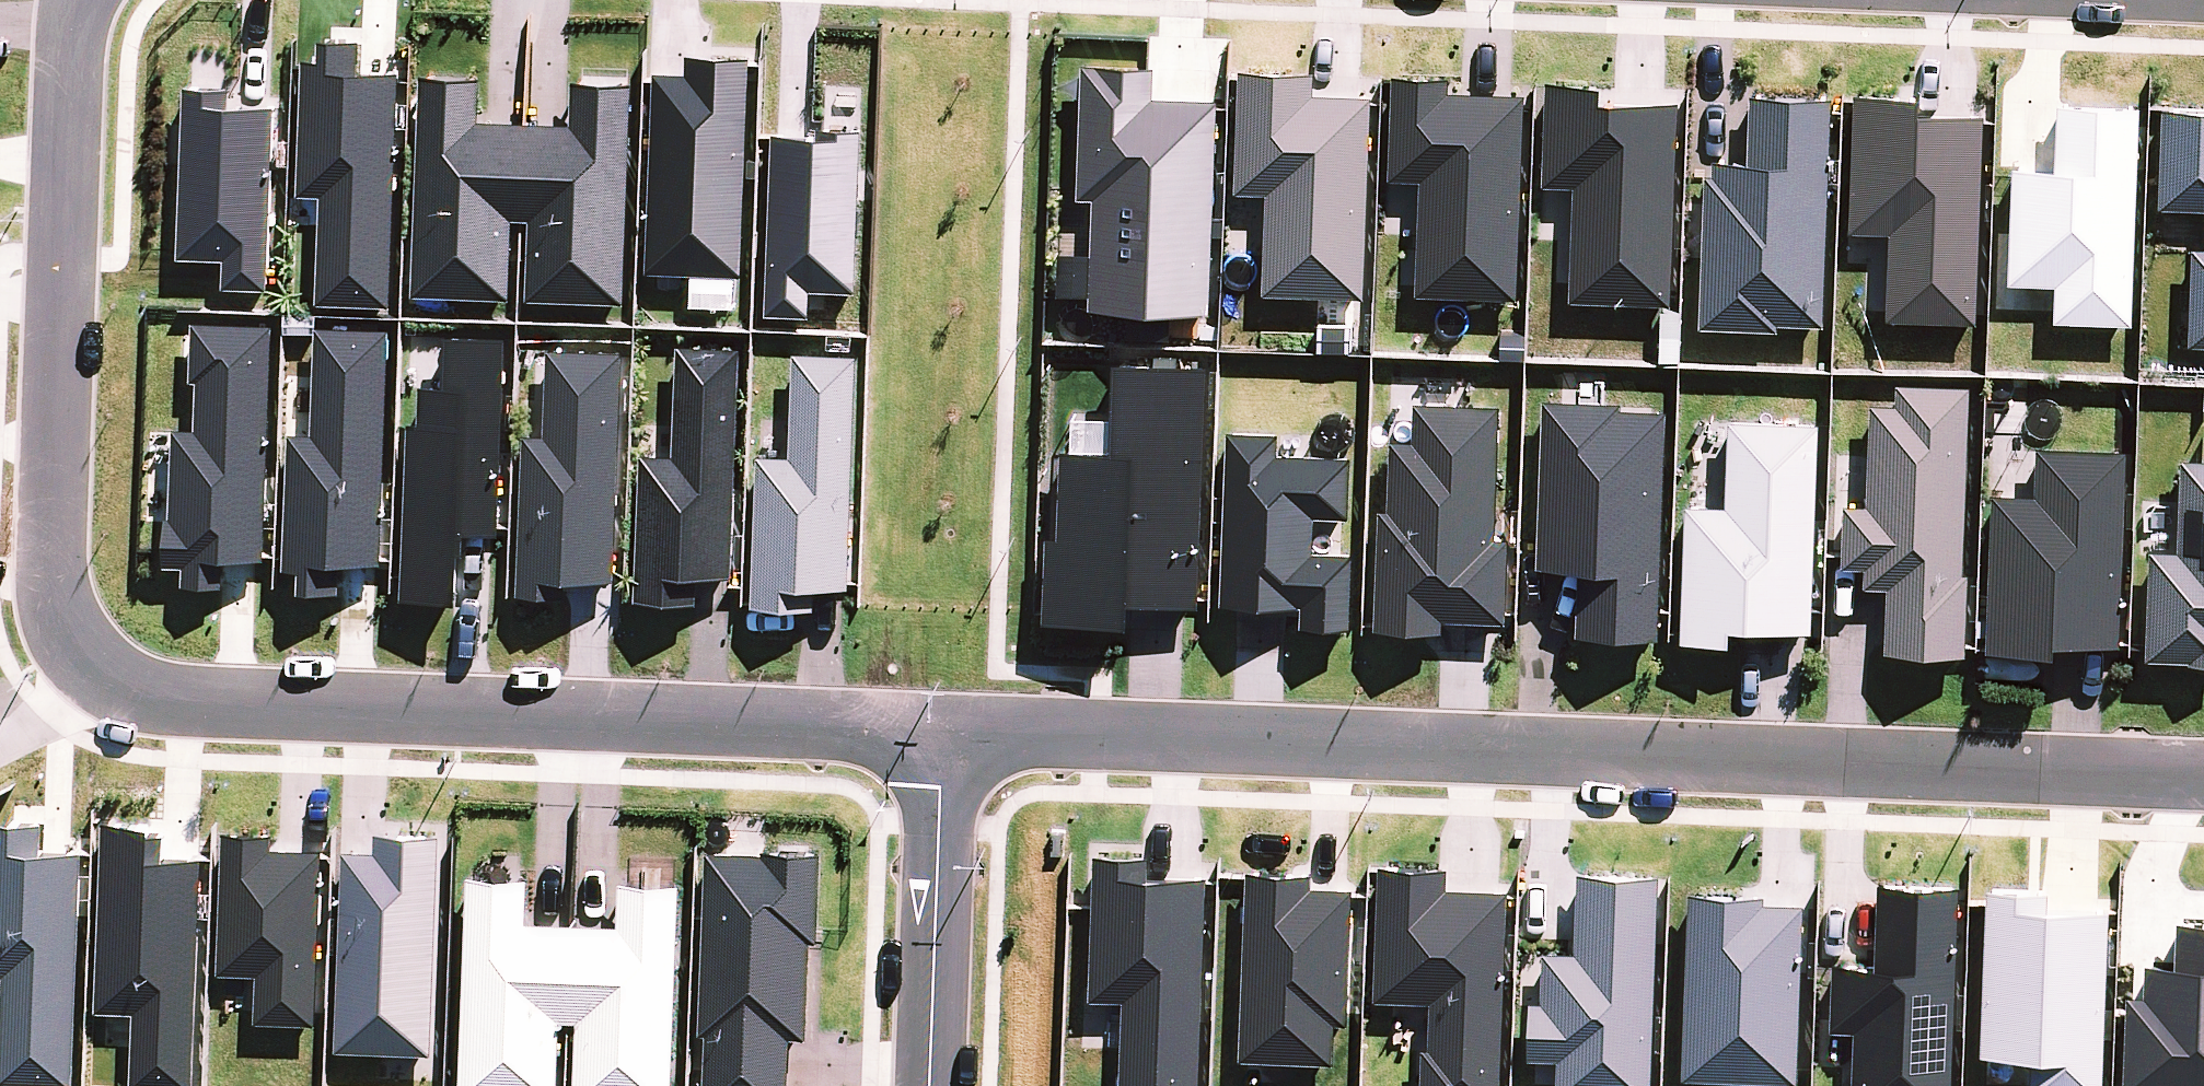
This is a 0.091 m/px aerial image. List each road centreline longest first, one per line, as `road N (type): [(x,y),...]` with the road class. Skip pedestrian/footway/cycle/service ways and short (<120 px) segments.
road 1 (residential): [(943,733),(175,701),(121,686),(77,648),(53,597),(47,542),(73,31),(81,0)]
road 2 (residential): [(943,733),(2203,779)]
road 3 (residential): [(929,1085),(943,733)]

